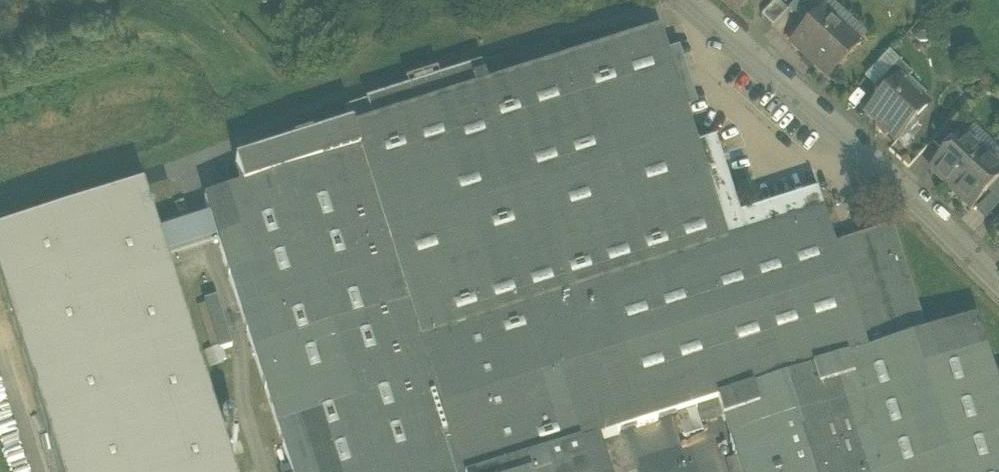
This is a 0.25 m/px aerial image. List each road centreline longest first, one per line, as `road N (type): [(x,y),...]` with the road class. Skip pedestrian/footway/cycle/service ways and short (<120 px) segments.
road 1 (residential): [(686,0),(998,283)]

